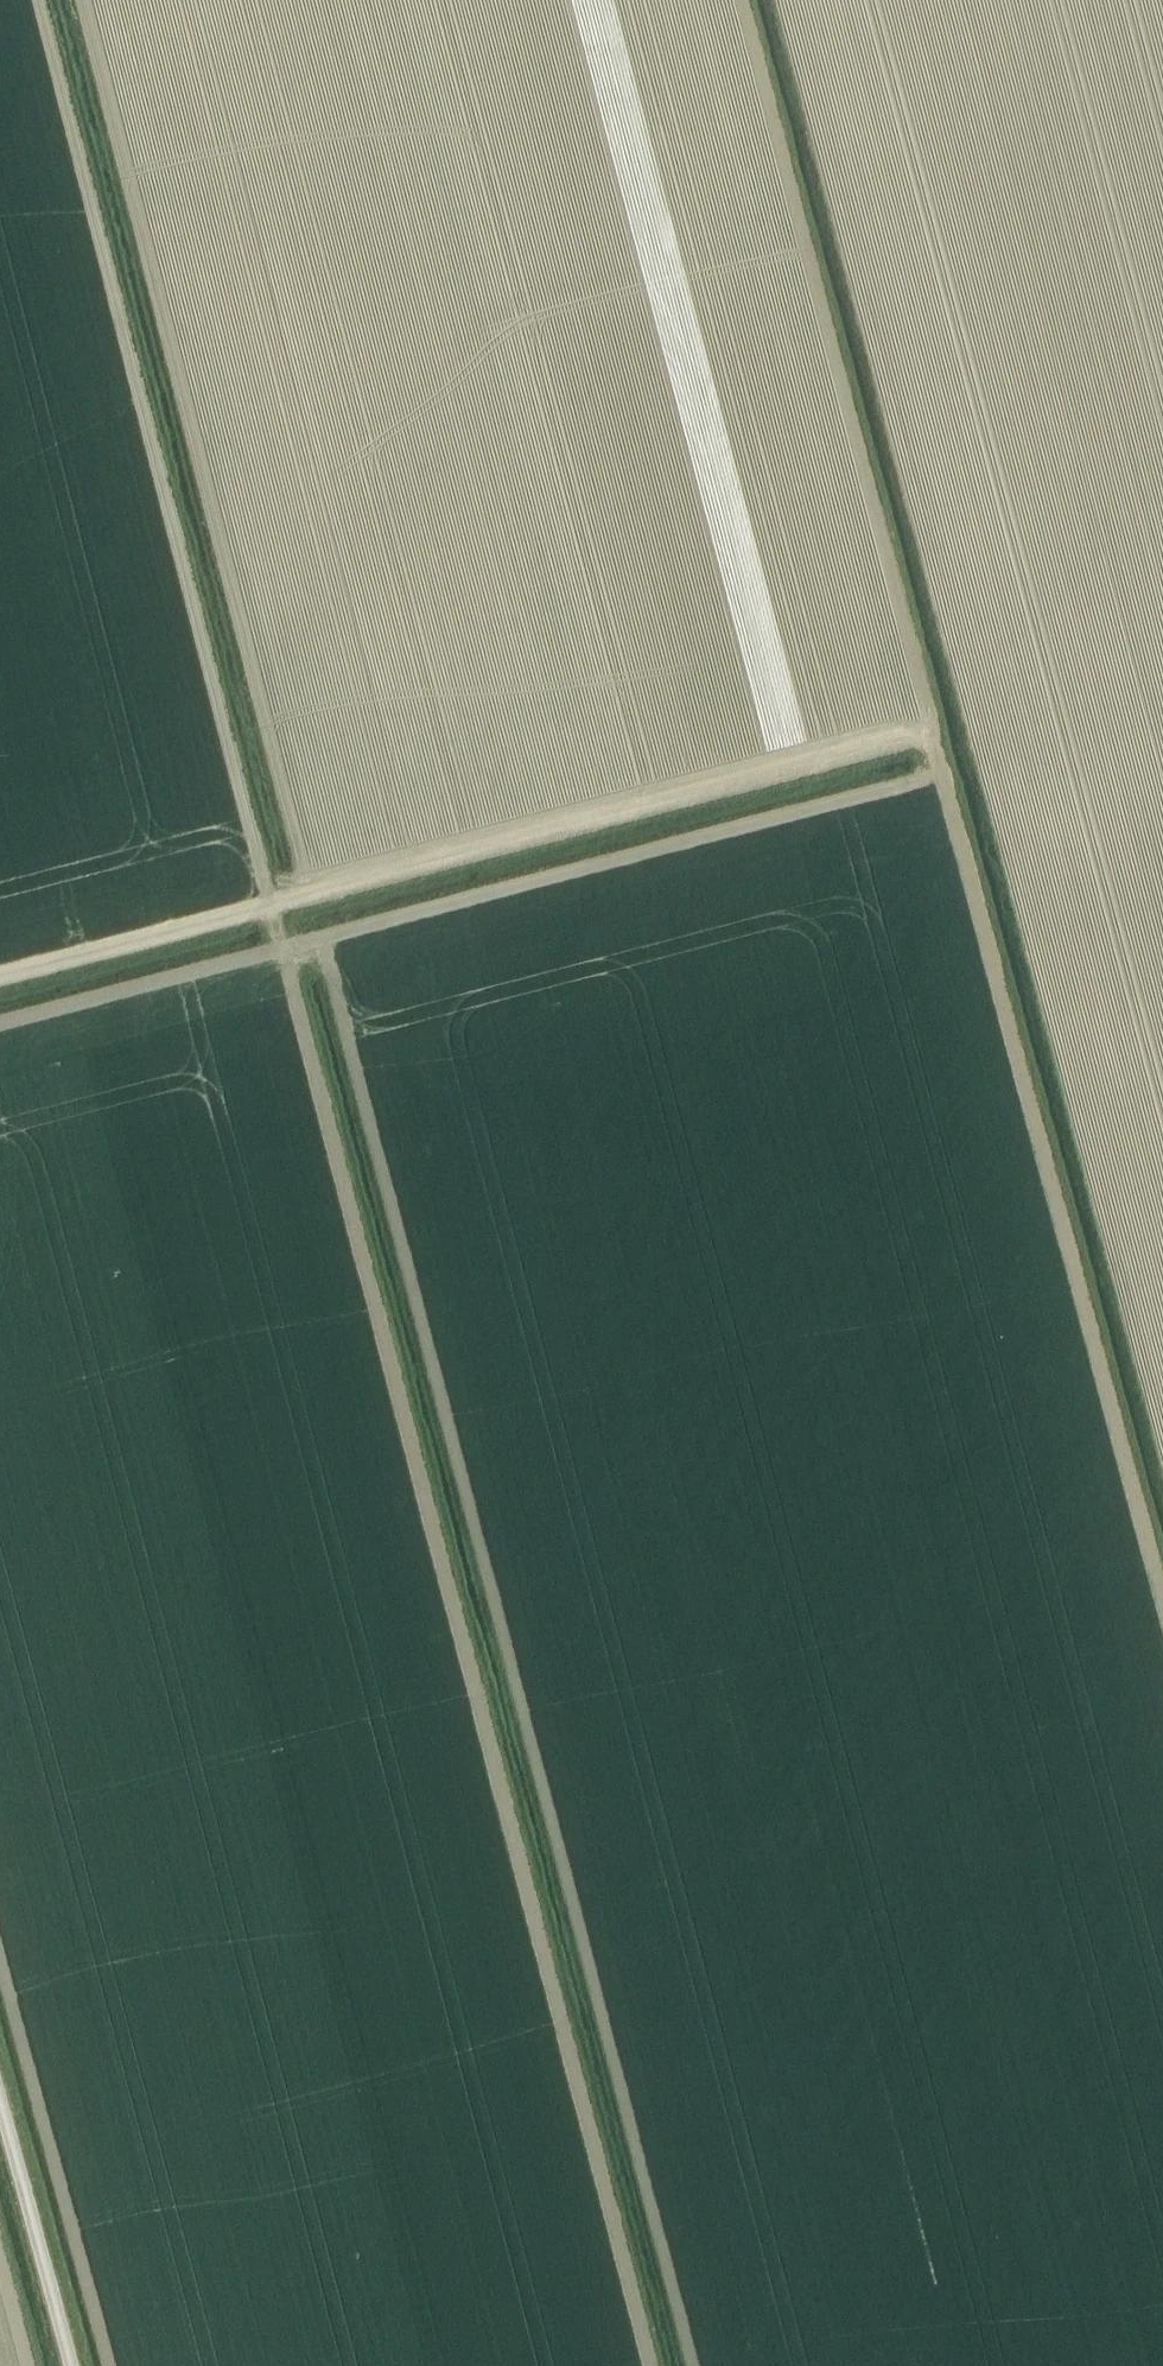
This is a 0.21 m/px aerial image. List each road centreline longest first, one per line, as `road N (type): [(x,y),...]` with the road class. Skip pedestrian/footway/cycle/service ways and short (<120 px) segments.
road 1 (unclassified): [(69,2365),(0,2110)]

